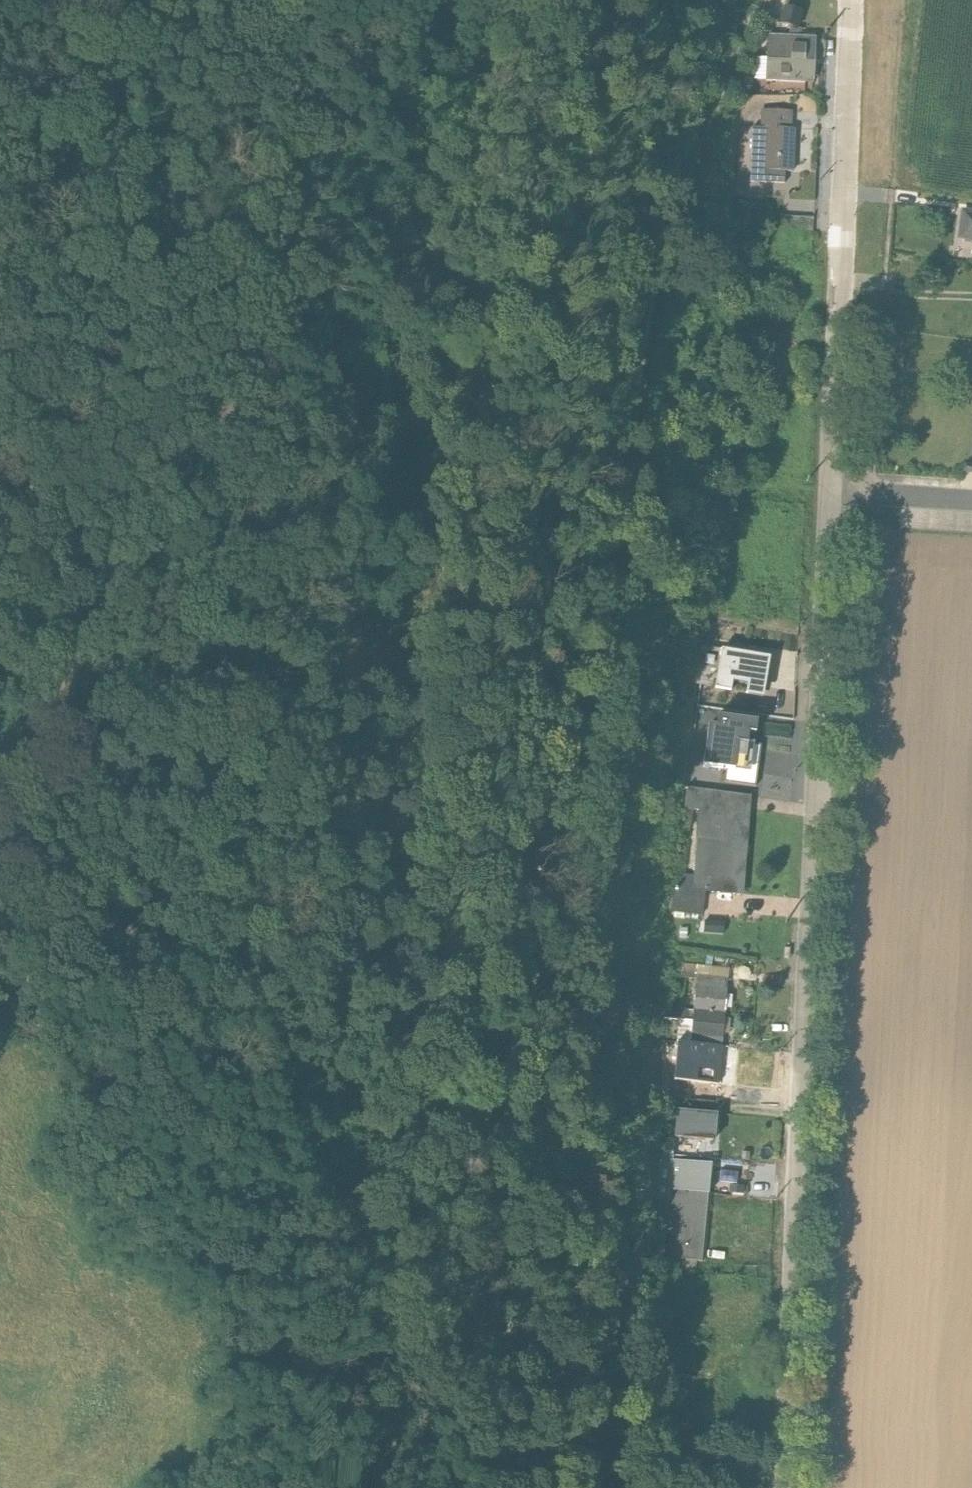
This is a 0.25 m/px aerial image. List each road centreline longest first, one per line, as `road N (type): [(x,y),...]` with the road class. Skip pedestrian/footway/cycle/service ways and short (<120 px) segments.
road 1 (track): [(731,59),(654,295),(639,463),(509,1084),(421,1262),(395,1261),(371,1196),(359,1193),(349,1208),(386,1429),(380,1487)]
road 2 (tertiary): [(833,481),(786,1487)]
road 3 (track): [(306,0),(273,317),(256,369),(145,498),(102,563),(61,713),(0,873)]
road 4 (tertiary): [(852,0),(833,481)]
road 5 (residential): [(833,481),(971,491)]

